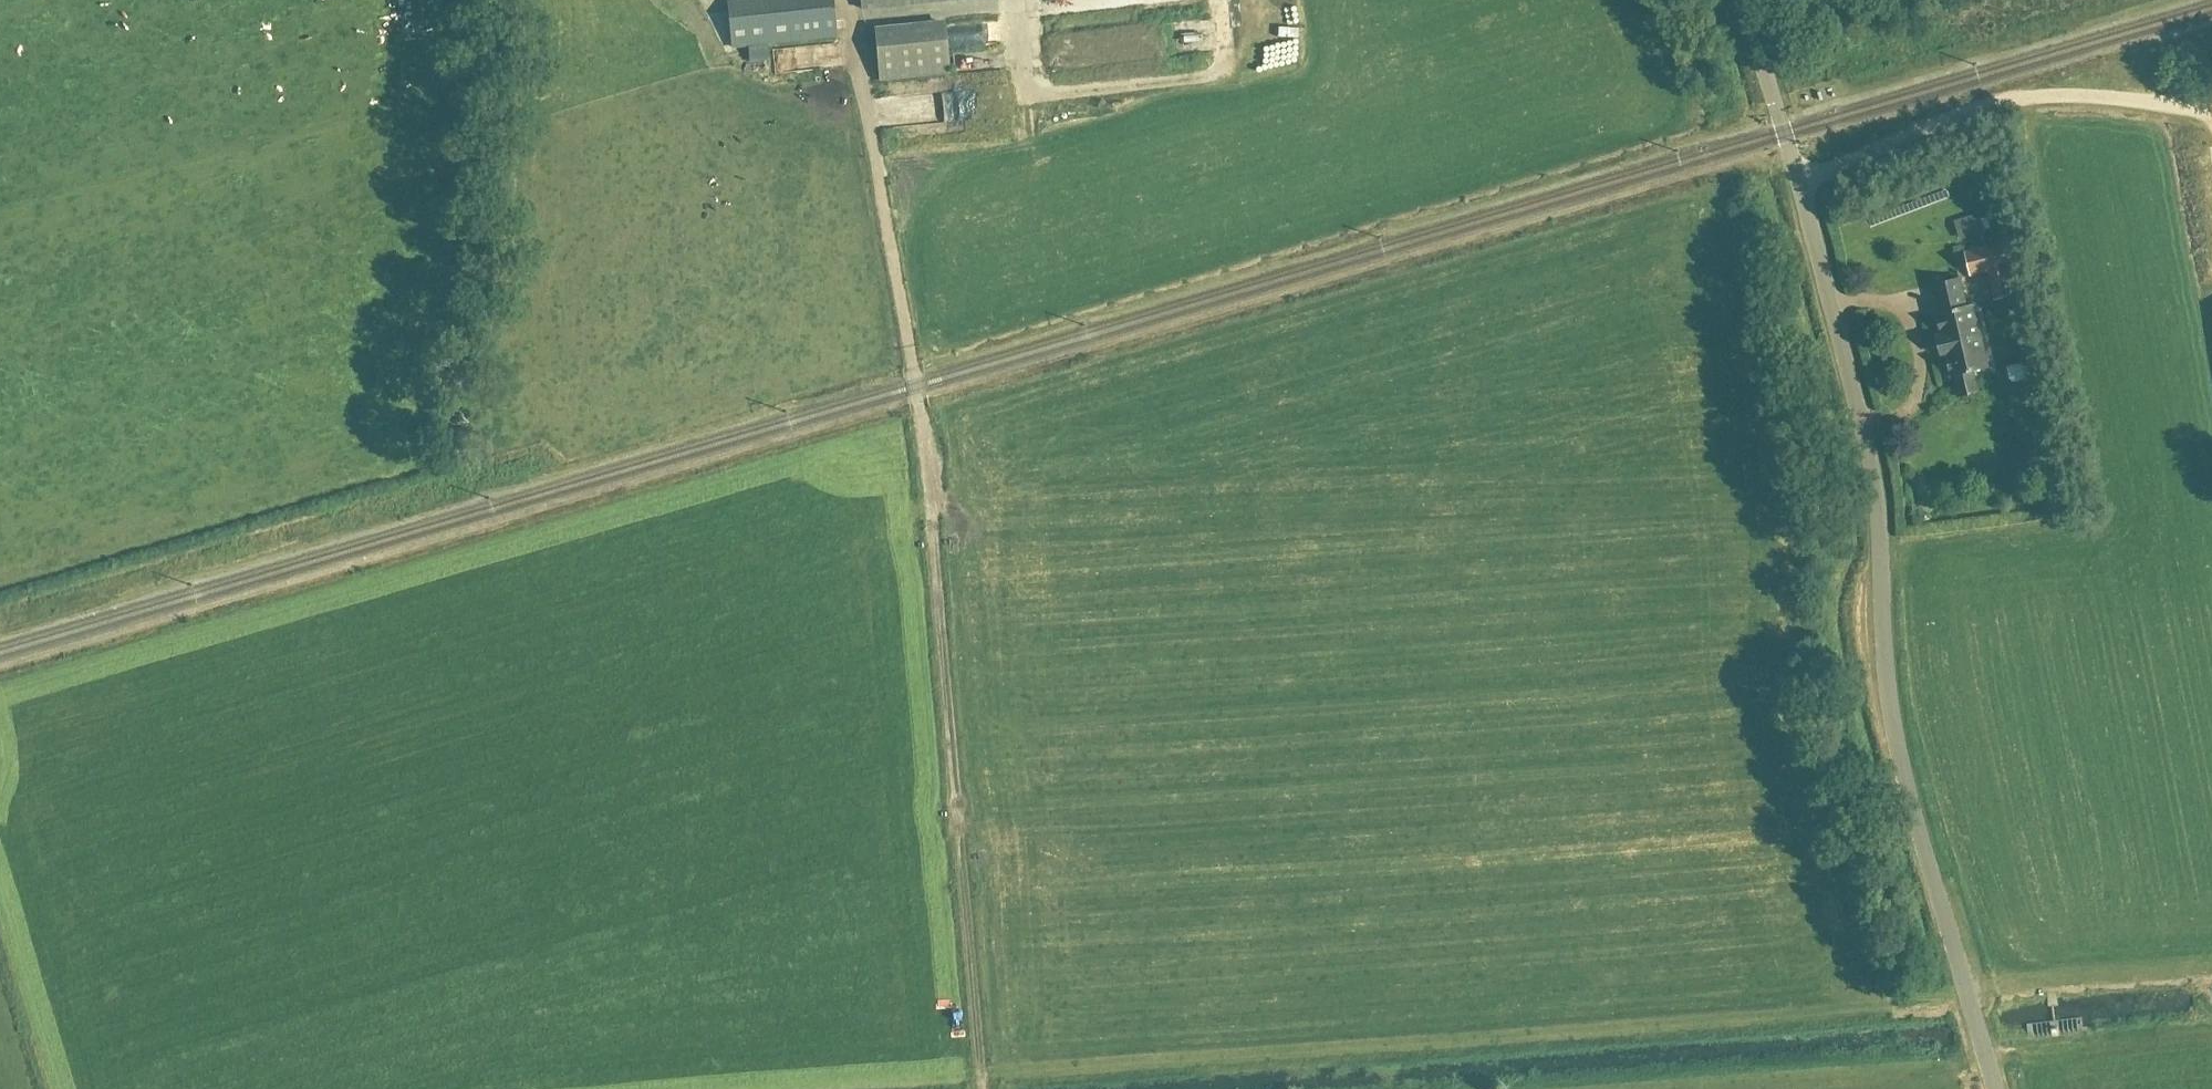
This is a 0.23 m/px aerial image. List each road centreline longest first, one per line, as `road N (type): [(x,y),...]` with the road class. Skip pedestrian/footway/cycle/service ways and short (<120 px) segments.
road 1 (track): [(856,57),(933,515),(982,1088)]
road 2 (unclassified): [(1995,1088),(1916,833),(1895,730),(1878,495),(1799,174)]
road 3 (unclassified): [(1799,174),(2035,96),(2211,104)]
road 4 (track): [(1674,1088),(1987,1065)]
road 5 (unclassified): [(1799,174),(1739,0)]

